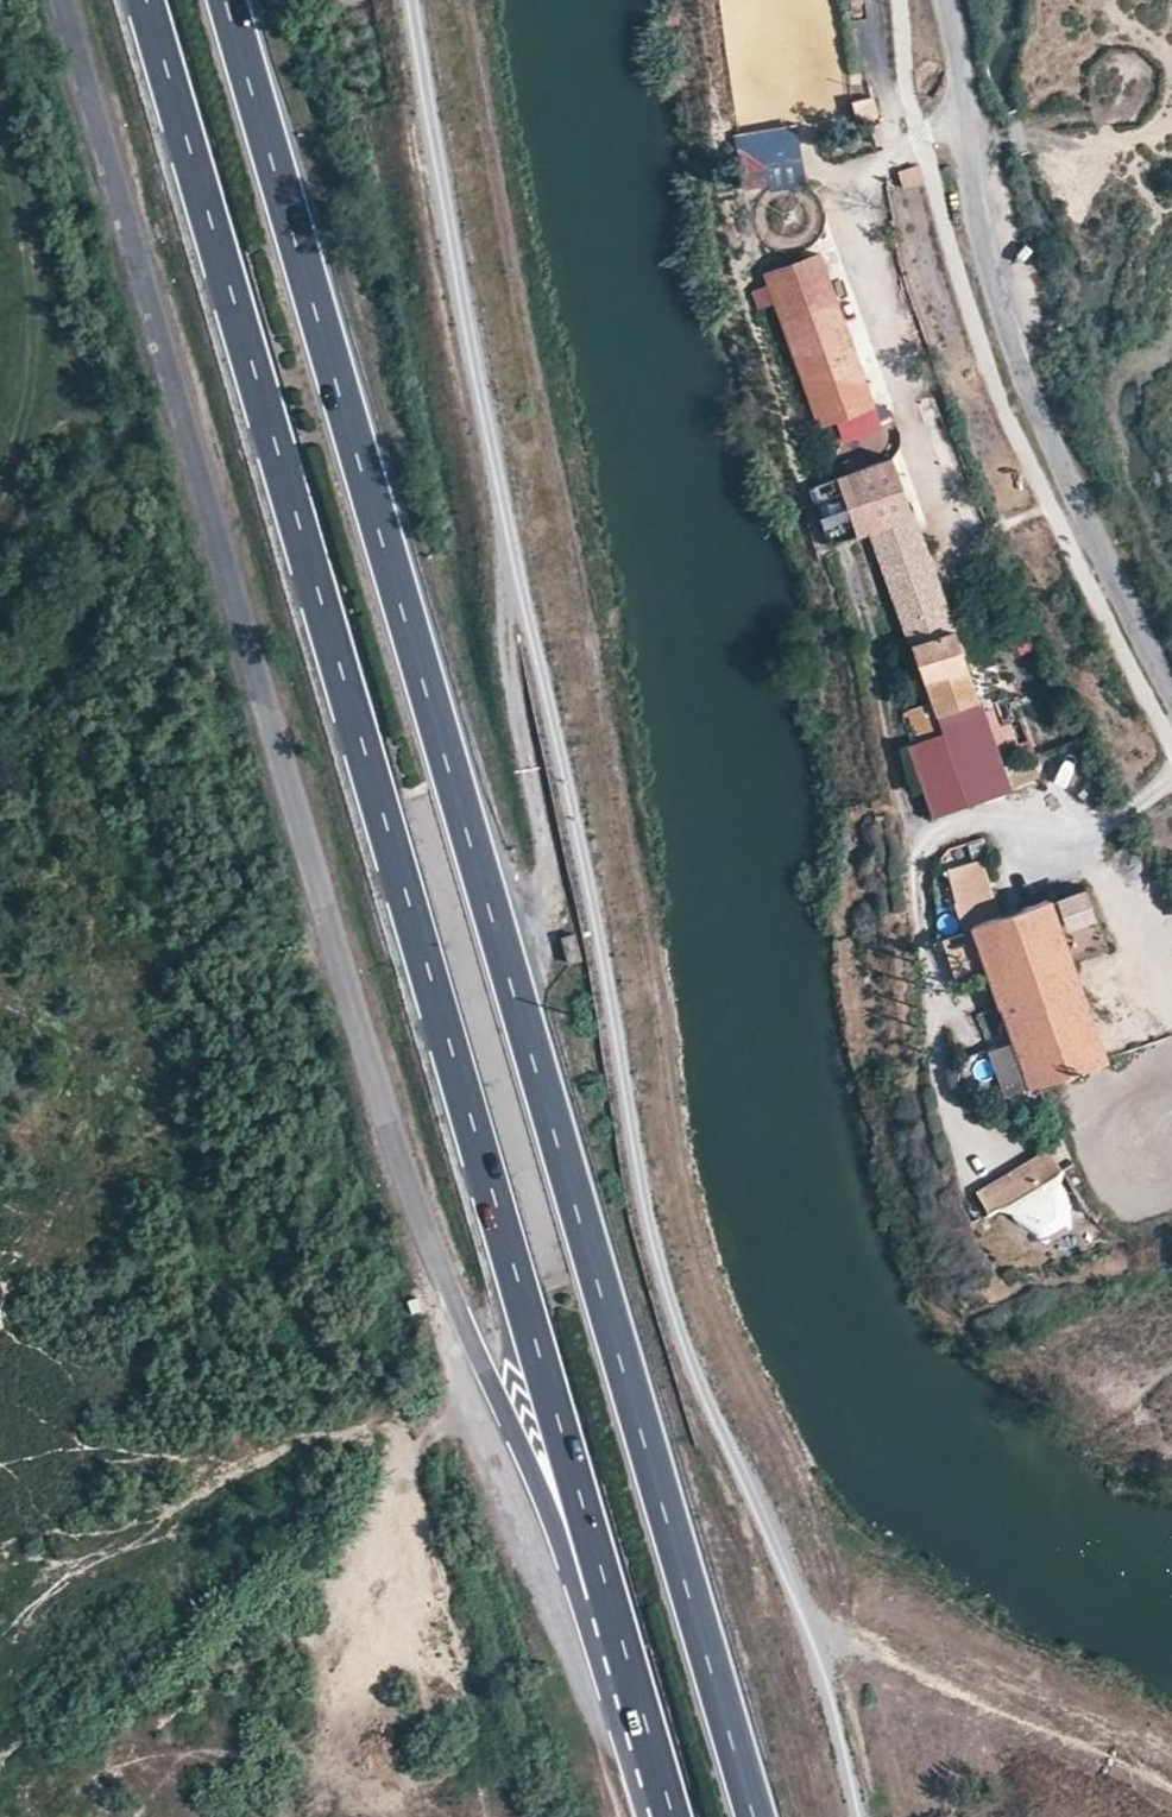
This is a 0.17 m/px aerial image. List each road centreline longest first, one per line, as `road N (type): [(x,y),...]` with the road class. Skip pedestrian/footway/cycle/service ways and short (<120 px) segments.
road 1 (primary): [(755,1816),(227,0)]
road 2 (unclassified): [(588,1546),(546,1500),(455,1303),(405,1172),(66,0)]
road 3 (primary): [(144,0),(588,1546)]
road 4 (unclassified): [(1171,685),(1026,376),(989,264),(944,0)]
road 5 (primary): [(588,1546),(668,1816)]

